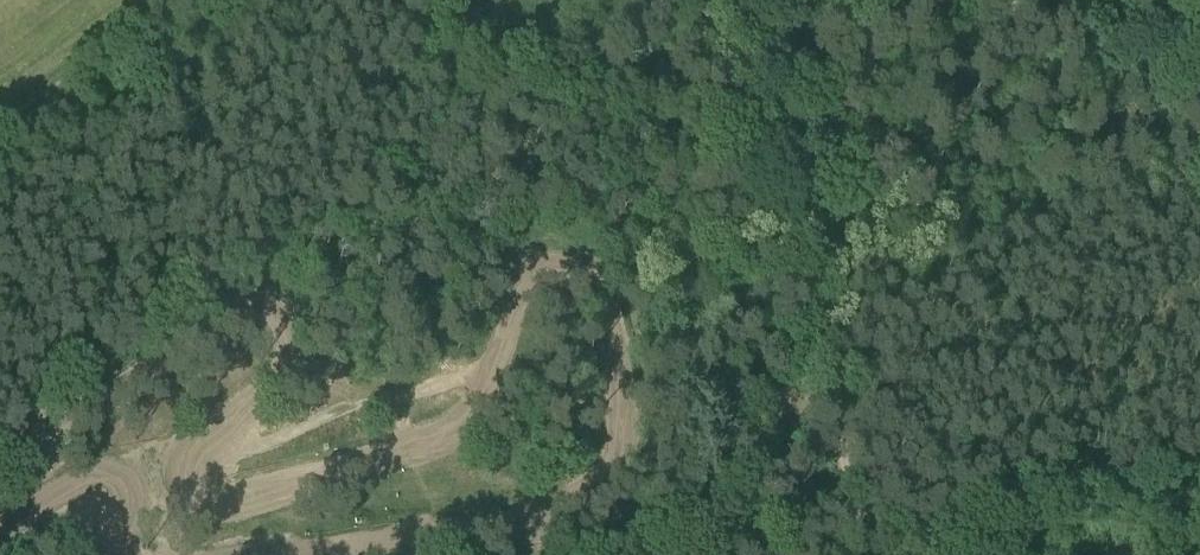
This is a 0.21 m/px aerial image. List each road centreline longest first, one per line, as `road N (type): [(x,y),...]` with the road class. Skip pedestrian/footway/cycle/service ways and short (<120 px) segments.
road 1 (track): [(737,0),(767,138),(818,301),(855,554)]
road 2 (track): [(1199,55),(946,0)]
road 3 (track): [(0,151),(206,0)]

